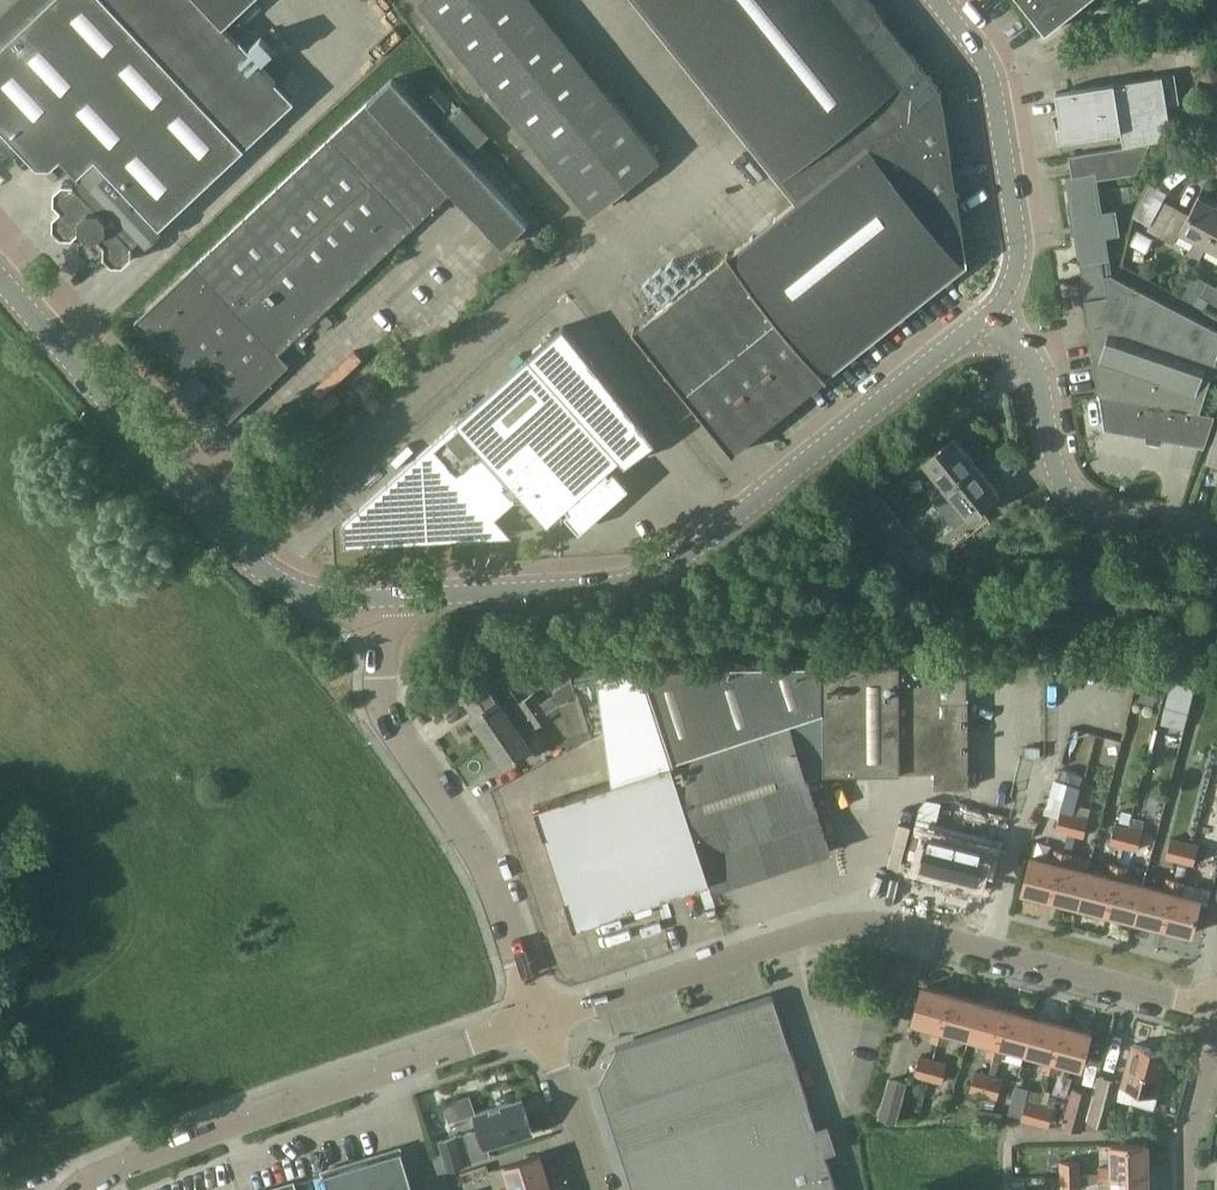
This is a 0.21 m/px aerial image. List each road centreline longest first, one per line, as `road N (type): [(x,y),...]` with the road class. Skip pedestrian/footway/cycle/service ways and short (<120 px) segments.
road 1 (unclassified): [(1216,1011),(874,923),(813,932),(539,1020)]
road 2 (tertiary): [(380,599),(586,588),(666,569),(984,320)]
road 3 (tertiary): [(380,599),(323,597),(253,562),(0,279)]
road 4 (residential): [(80,1189),(109,1170),(539,1020)]
road 5 (unclassified): [(539,1020),(493,882),(380,693),(380,599)]
road 6 (tertiary): [(1216,537),(1111,521),(1083,508),(1063,486),(1037,373),(1022,348),(984,320)]
road 7 (unclassified): [(984,320),(1009,279),(1011,187),(987,67),(937,0)]
road 8 (residential): [(539,1020),(593,1189)]
road 9 (residential): [(1186,1189),(1216,1040)]

